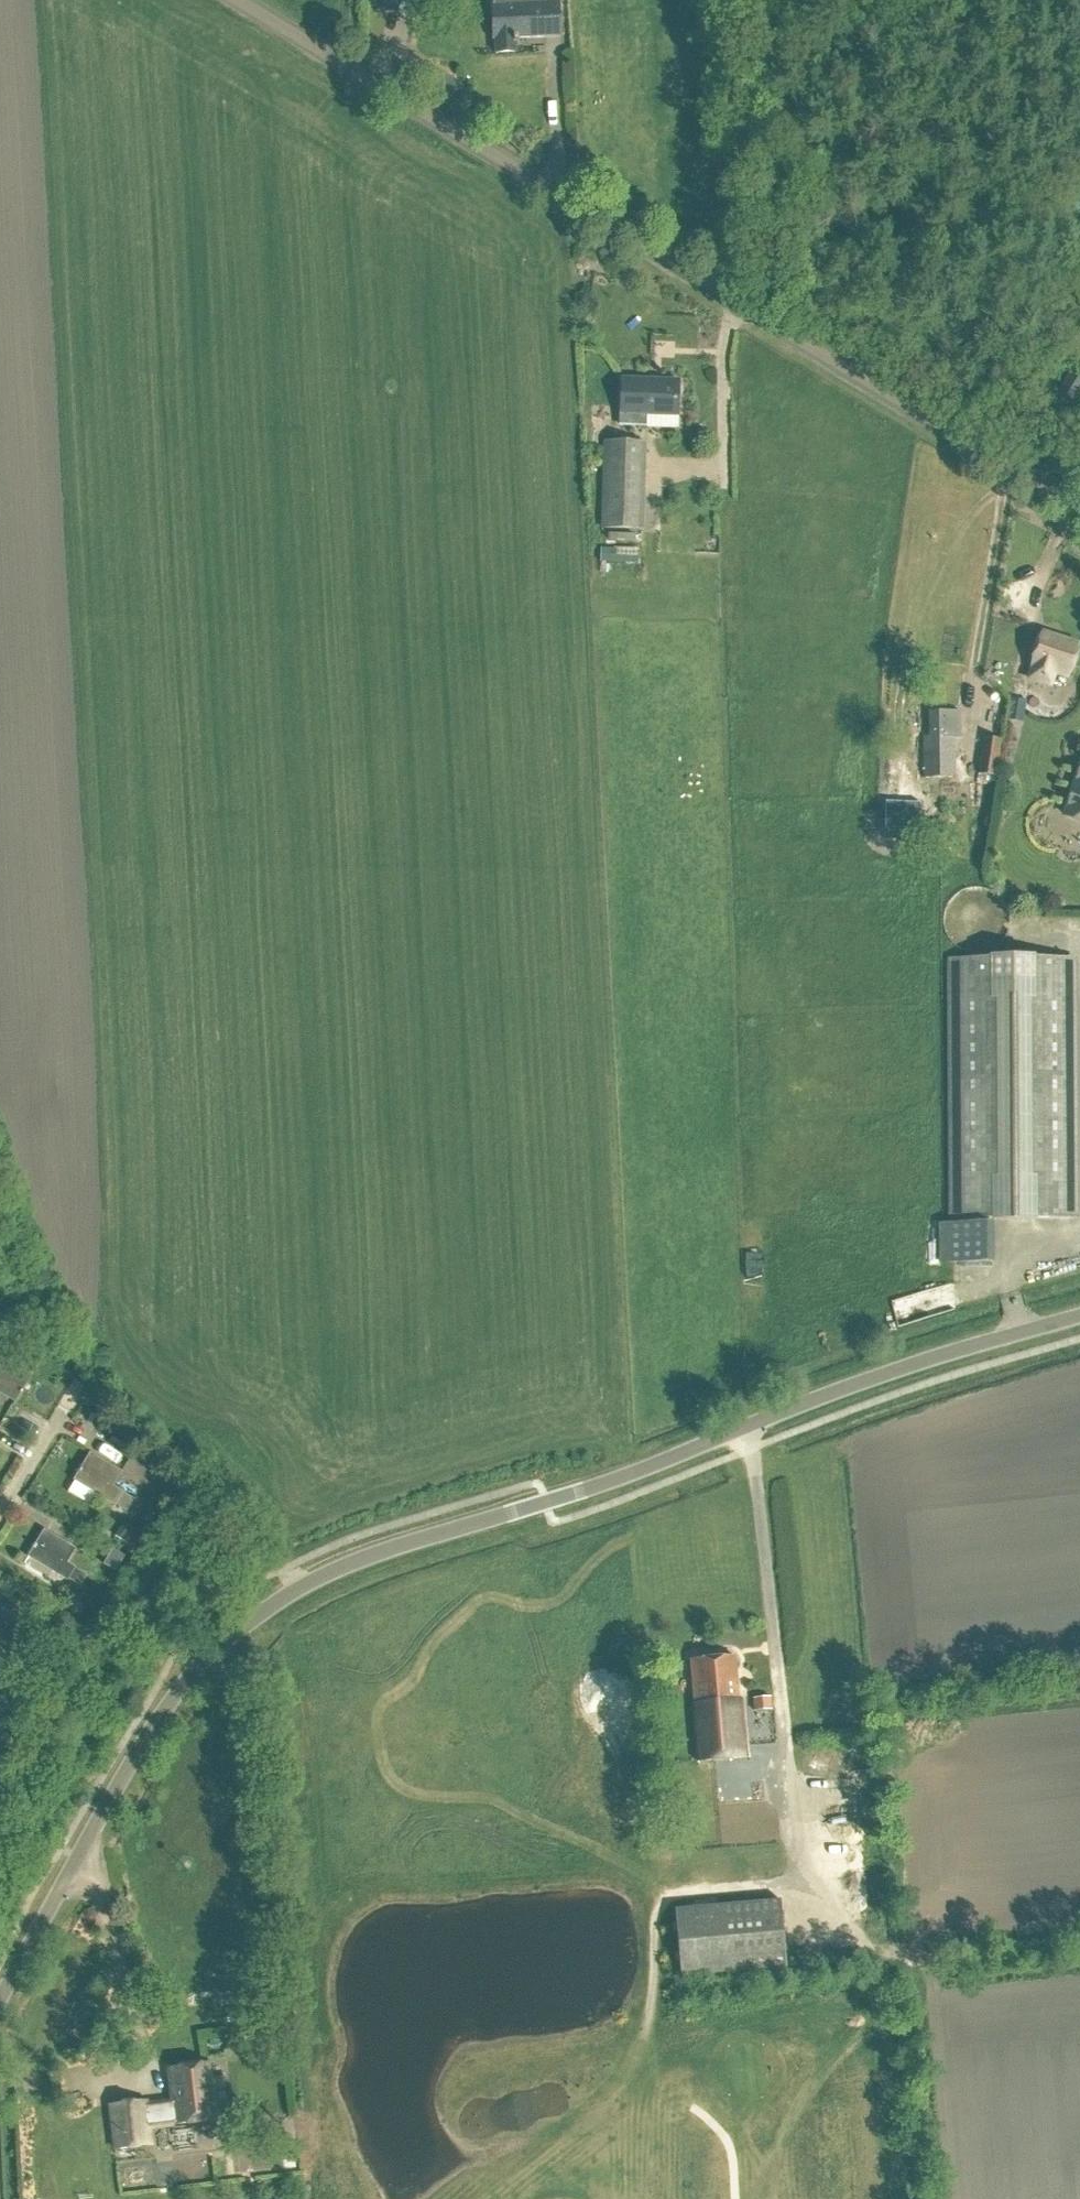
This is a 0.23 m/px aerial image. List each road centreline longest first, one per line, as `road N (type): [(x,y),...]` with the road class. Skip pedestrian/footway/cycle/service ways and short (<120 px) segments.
road 1 (unclassified): [(0,2000),(152,1730),(214,1652),(277,1600),(369,1556),(587,1489),(839,1390),(1079,1317)]
road 2 (unclassified): [(1079,509),(232,0)]

